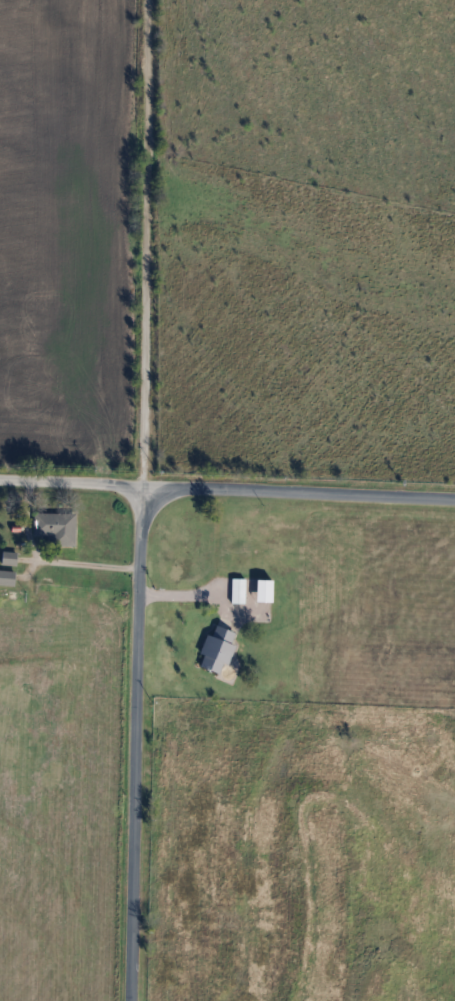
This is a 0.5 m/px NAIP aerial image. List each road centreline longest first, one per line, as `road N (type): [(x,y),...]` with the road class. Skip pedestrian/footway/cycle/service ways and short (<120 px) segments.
road 1 (residential): [(129,1000),(144,485)]
road 2 (track): [(144,485),(145,0)]
road 3 (residential): [(144,485),(454,499)]
road 4 (residential): [(144,485),(0,480)]

